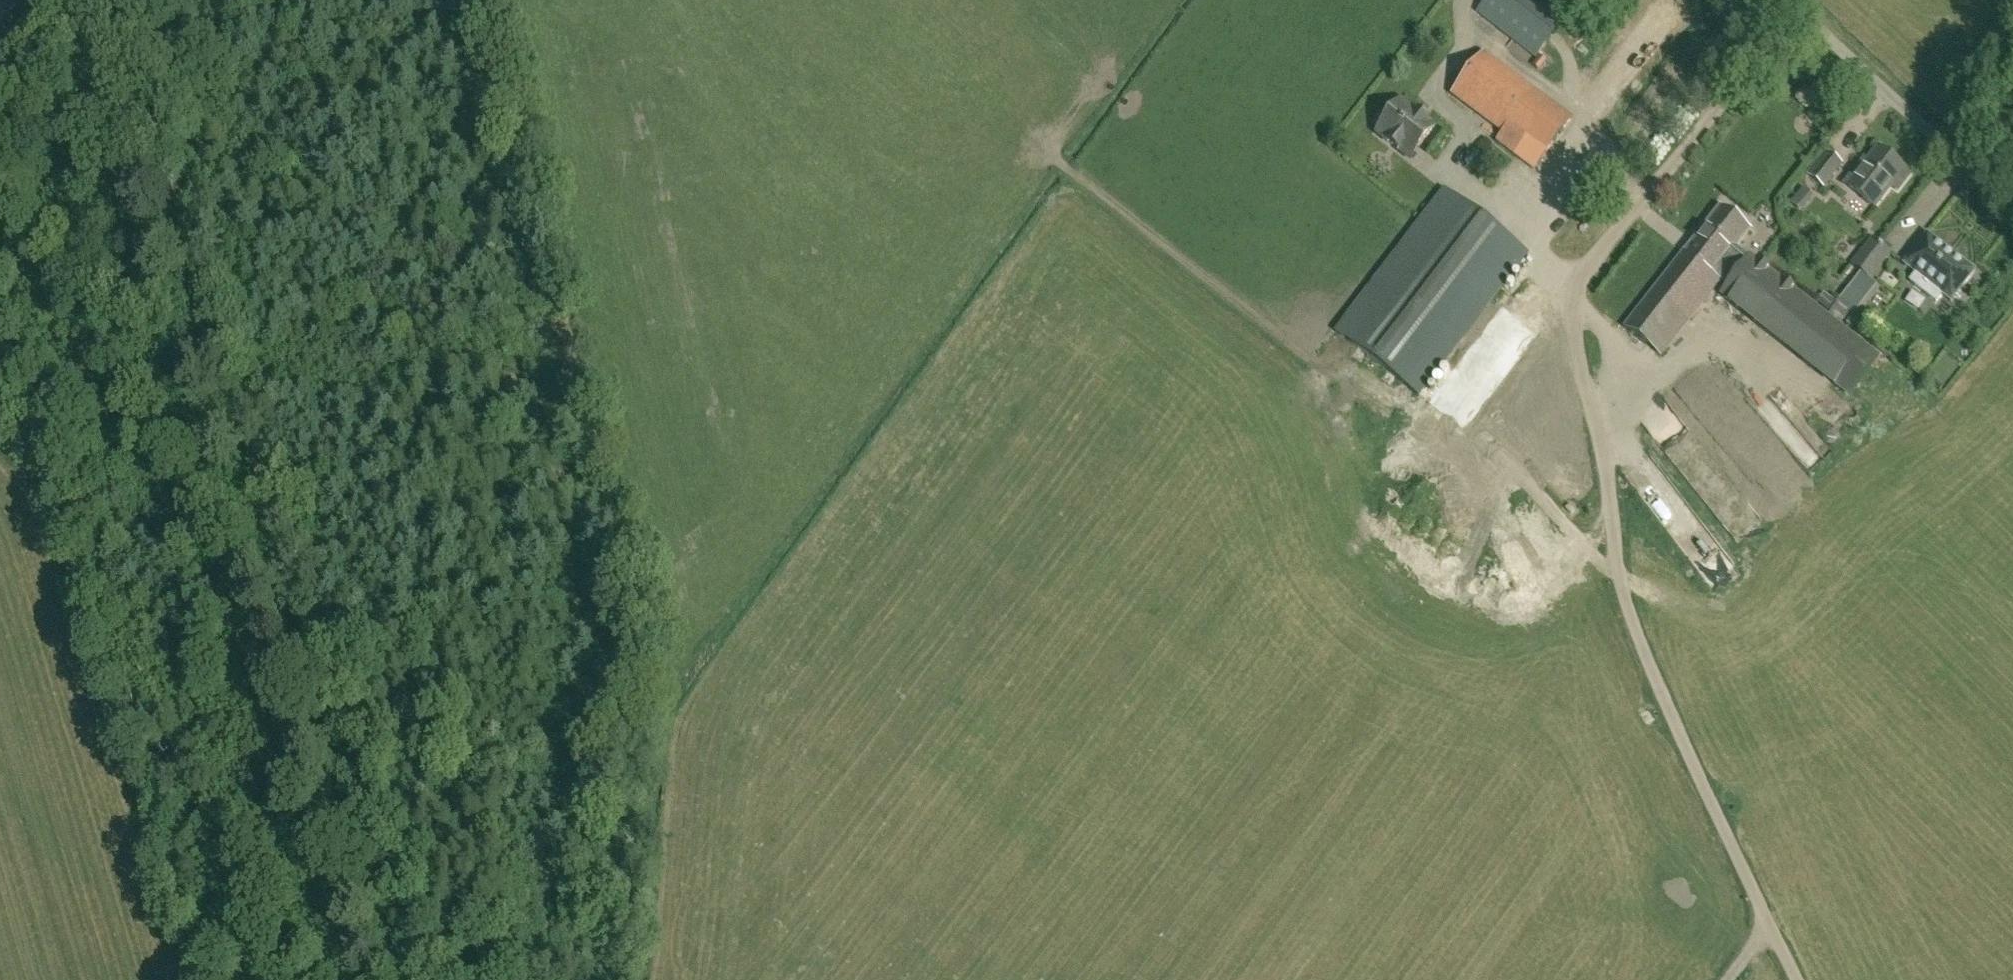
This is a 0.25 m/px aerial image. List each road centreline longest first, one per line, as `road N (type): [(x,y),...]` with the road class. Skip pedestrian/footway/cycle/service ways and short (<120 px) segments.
road 1 (unclassified): [(2012,211),(1781,0)]

